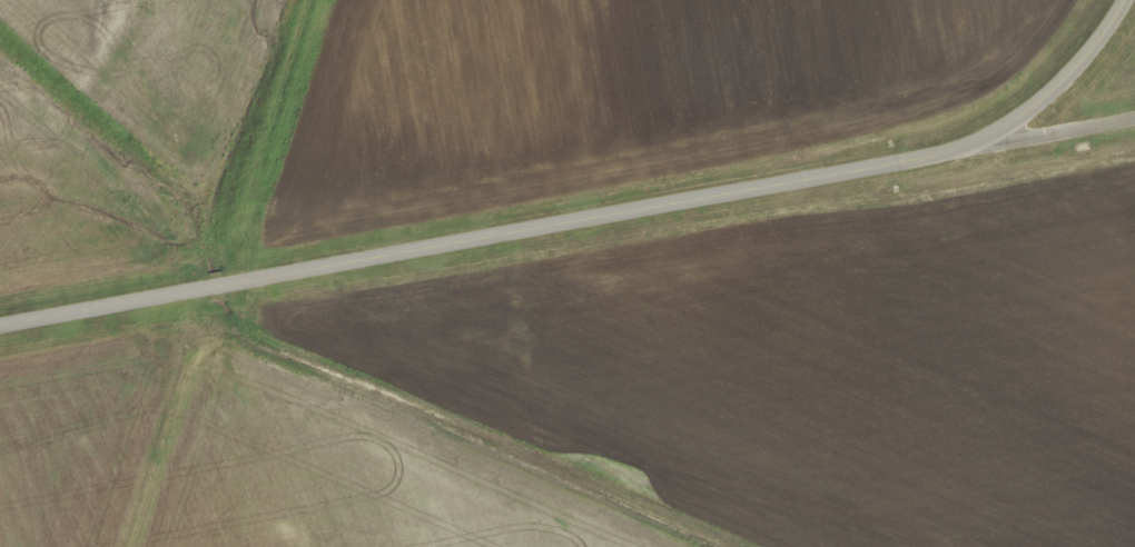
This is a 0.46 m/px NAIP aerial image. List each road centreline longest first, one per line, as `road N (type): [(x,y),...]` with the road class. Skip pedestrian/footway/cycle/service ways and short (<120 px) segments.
road 1 (residential): [(0,325),(969,151)]
road 2 (track): [(299,0),(124,546)]
road 3 (residential): [(1134,6),(1062,98),(969,151)]

